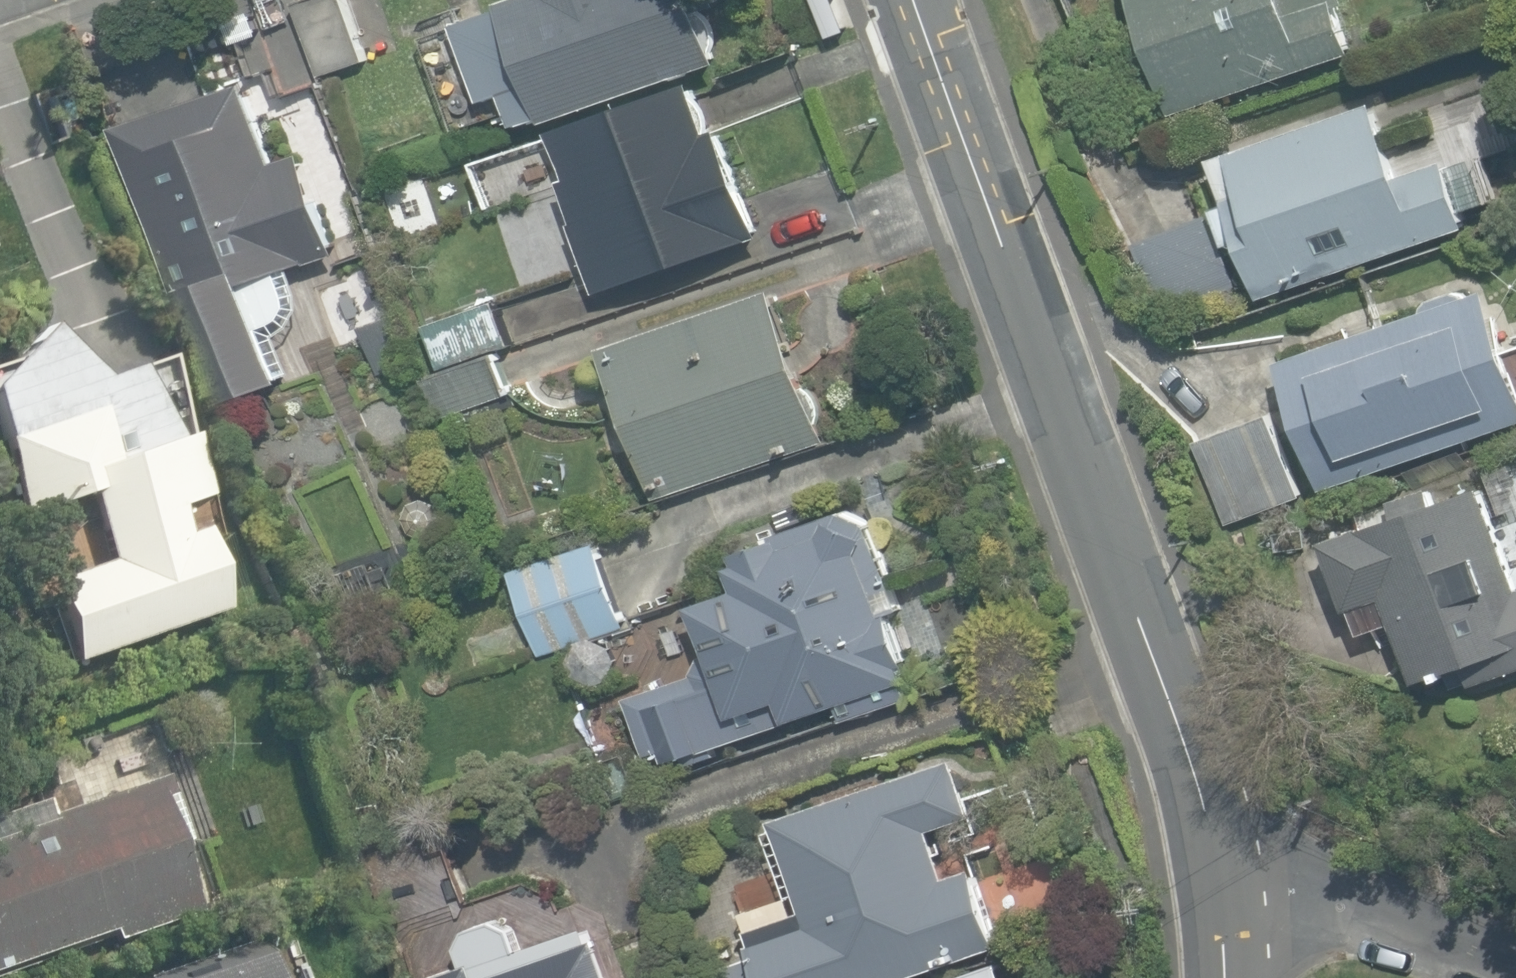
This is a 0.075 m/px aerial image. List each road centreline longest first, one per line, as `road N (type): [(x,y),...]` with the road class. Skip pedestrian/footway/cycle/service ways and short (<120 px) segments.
road 1 (tertiary): [(915,0),(1223,870)]
road 2 (residential): [(1223,870),(1340,895),(1515,959)]

